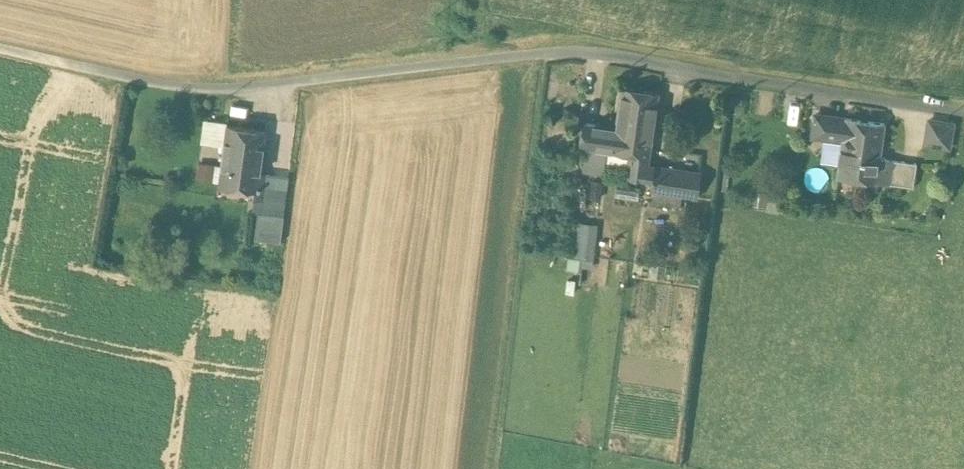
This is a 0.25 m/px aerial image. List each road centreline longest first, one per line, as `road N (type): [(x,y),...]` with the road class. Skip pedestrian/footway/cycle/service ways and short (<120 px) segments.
road 1 (residential): [(0,47),(203,88),(593,51),(963,113)]

